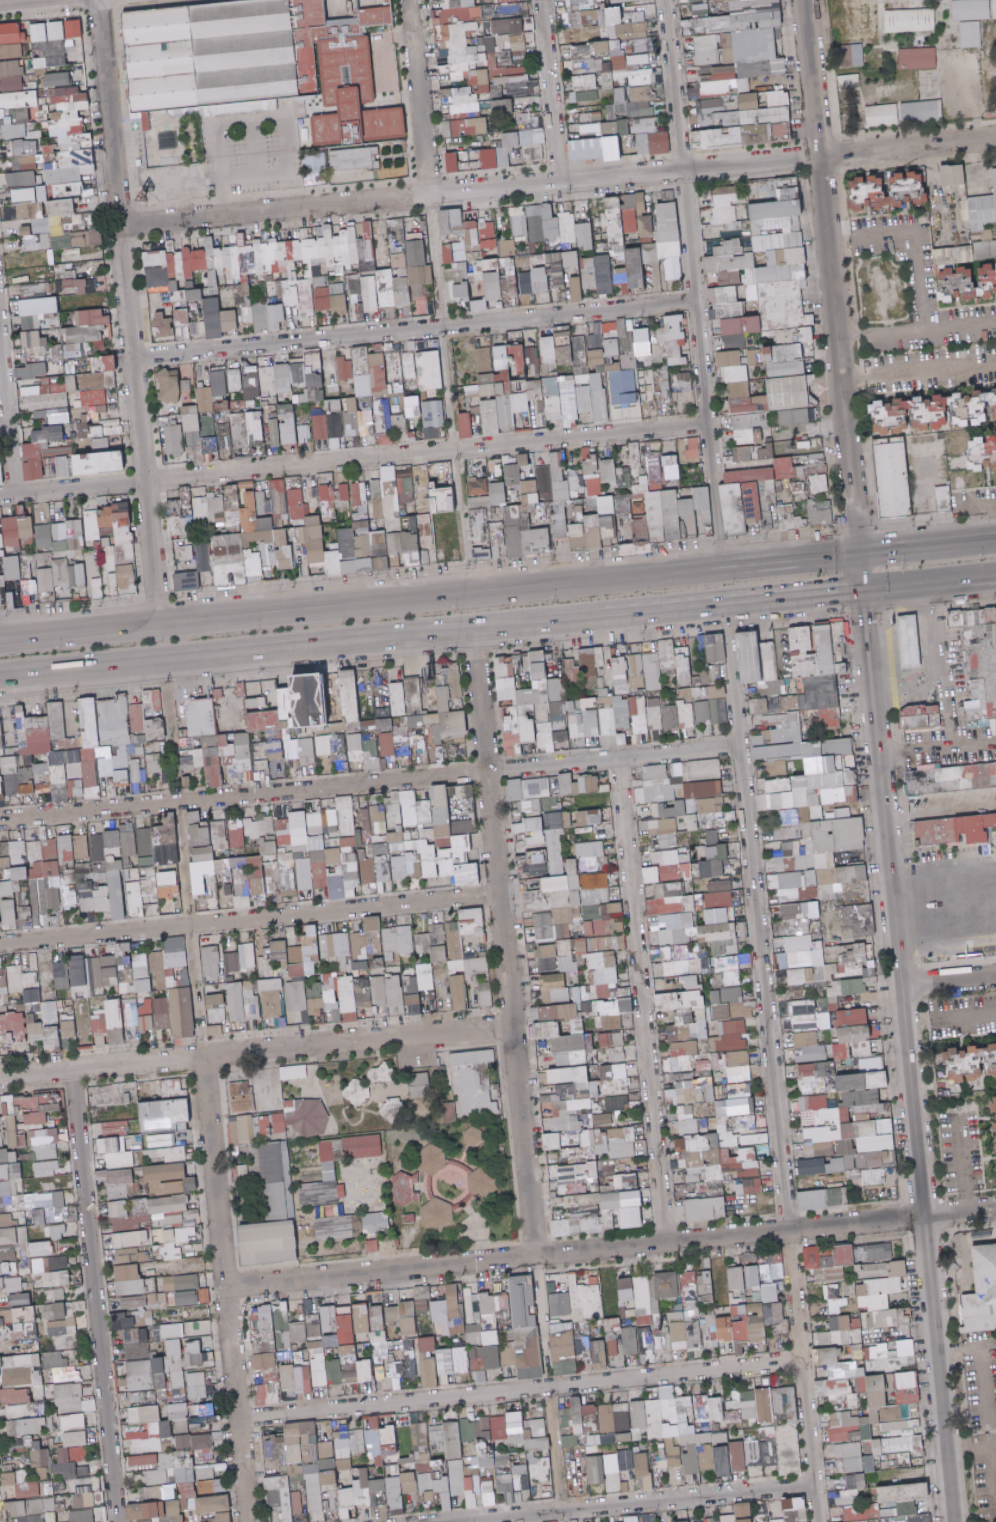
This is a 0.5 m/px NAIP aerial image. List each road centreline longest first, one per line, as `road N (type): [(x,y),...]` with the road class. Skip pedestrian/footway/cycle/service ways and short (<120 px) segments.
road 1 (residential): [(721,563),(665,0)]
road 2 (tertiary): [(859,549),(803,0)]
road 3 (residential): [(409,0),(429,194)]

